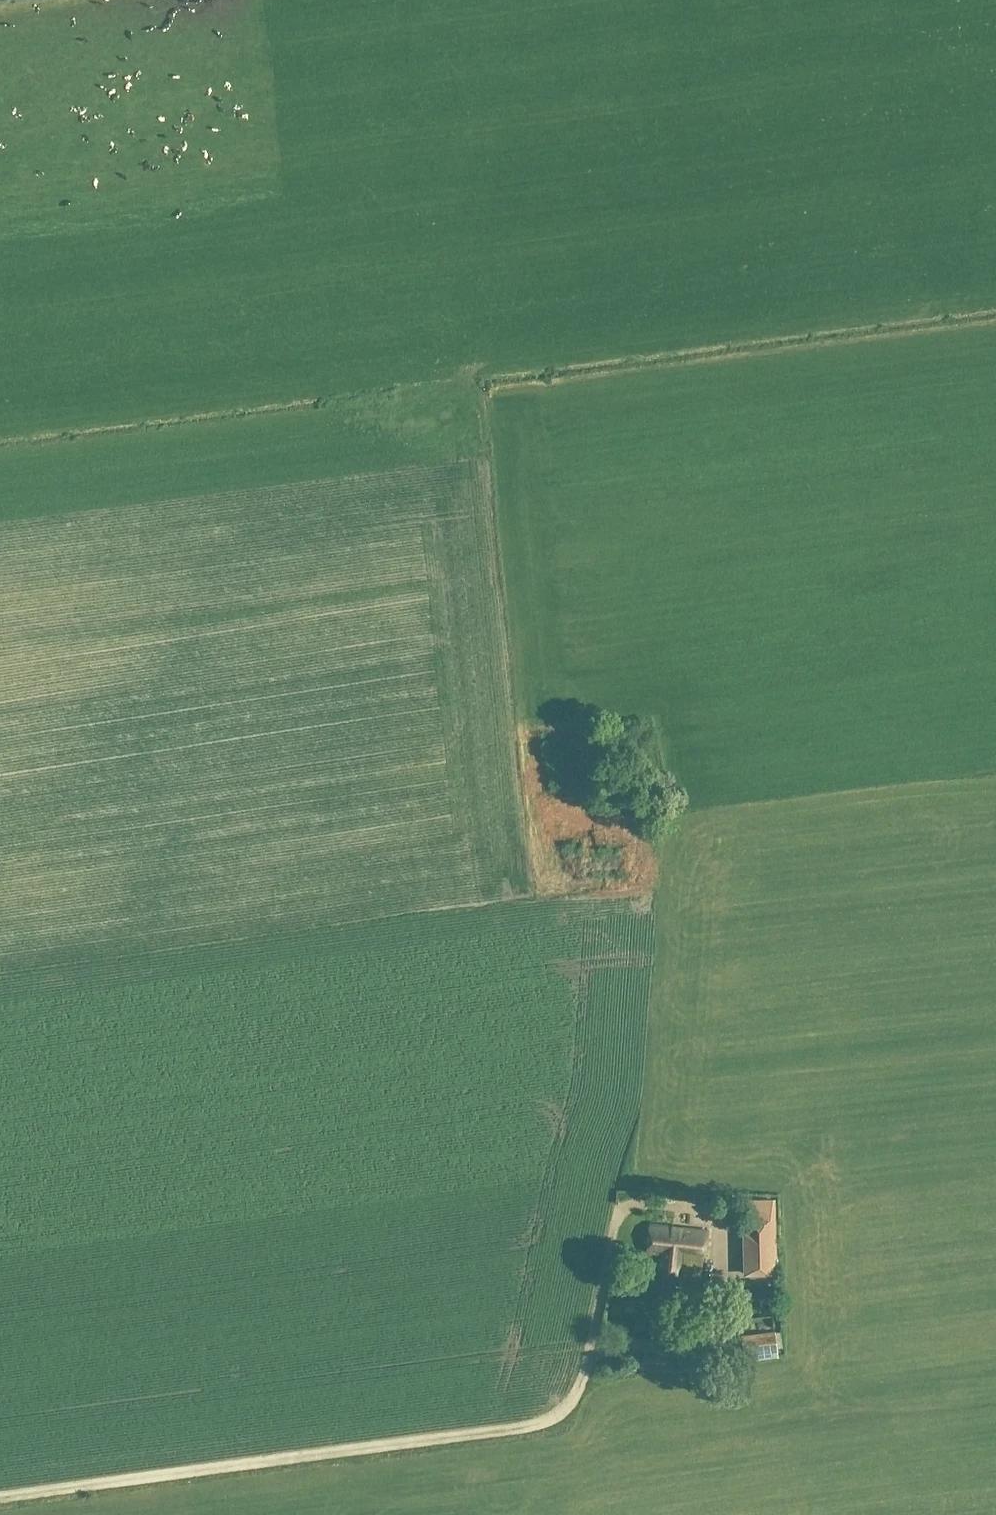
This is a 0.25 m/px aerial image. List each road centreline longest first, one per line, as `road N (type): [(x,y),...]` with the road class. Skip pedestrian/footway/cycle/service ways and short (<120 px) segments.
road 1 (track): [(620,1209),(578,1398),(554,1422),(0,1497)]

